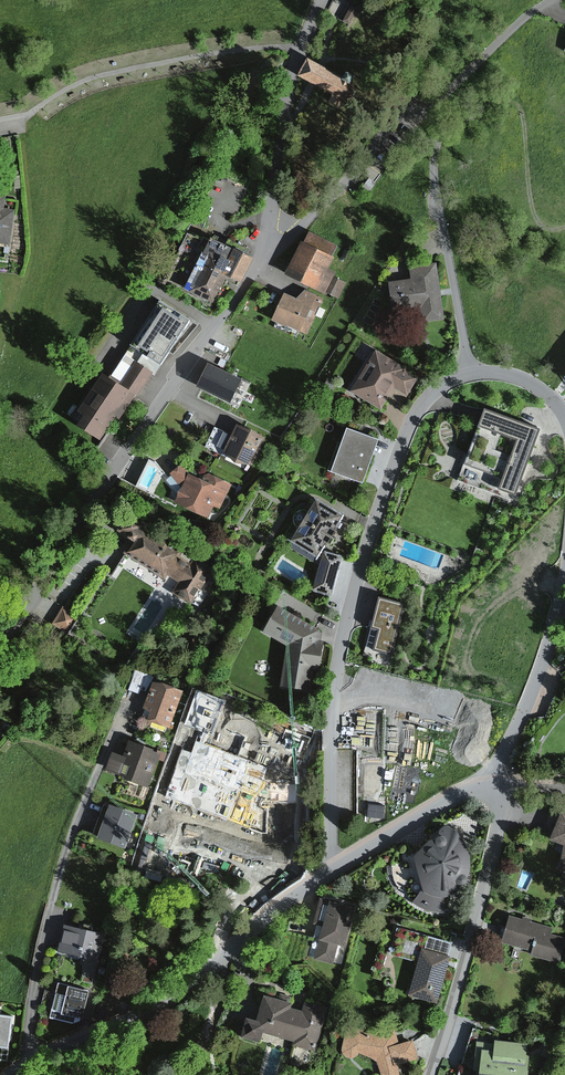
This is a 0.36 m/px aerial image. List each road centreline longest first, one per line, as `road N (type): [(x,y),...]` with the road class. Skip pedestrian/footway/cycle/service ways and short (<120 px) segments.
road 1 (residential): [(470,371),(415,418),(361,570),(334,725),(331,835),(339,865)]
road 2 (residential): [(0,646),(247,281),(270,229)]
road 3 (residential): [(12,1074),(191,983),(339,865)]
road 4 (residential): [(433,1074),(479,919),(499,818),(498,786)]
road 5 (residential): [(470,371),(467,323),(436,203),(436,130),(428,109)]
road 6 (residential): [(270,229),(285,97),(324,0)]
road 7 (residential): [(270,229),(297,225),(417,101),(428,109)]
road 8 (residential): [(498,786),(564,592)]
road 9 (residential): [(339,865),(443,803),(498,786)]
road 10 (residential): [(555,0),(428,109)]

